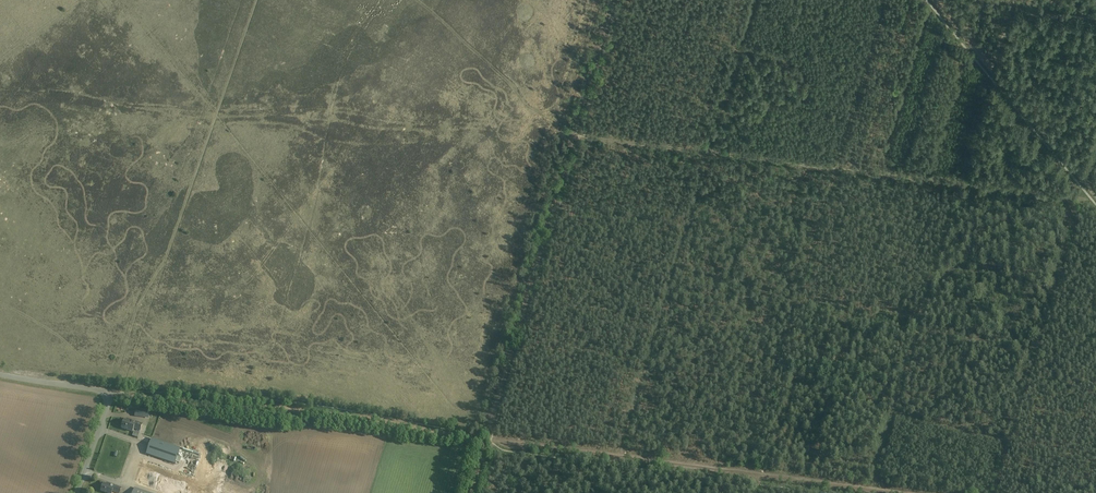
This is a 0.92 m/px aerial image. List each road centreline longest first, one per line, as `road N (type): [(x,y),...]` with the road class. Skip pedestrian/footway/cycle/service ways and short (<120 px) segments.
road 1 (track): [(488,440),(613,0)]
road 2 (track): [(488,440),(894,492)]
road 3 (track): [(110,392),(391,422),(464,436),(479,447)]
road 4 (track): [(1095,194),(935,0)]
road 5 (unclassified): [(77,492),(110,392),(0,374)]
road 6 (track): [(989,75),(1006,34),(1059,16),(1095,19)]

